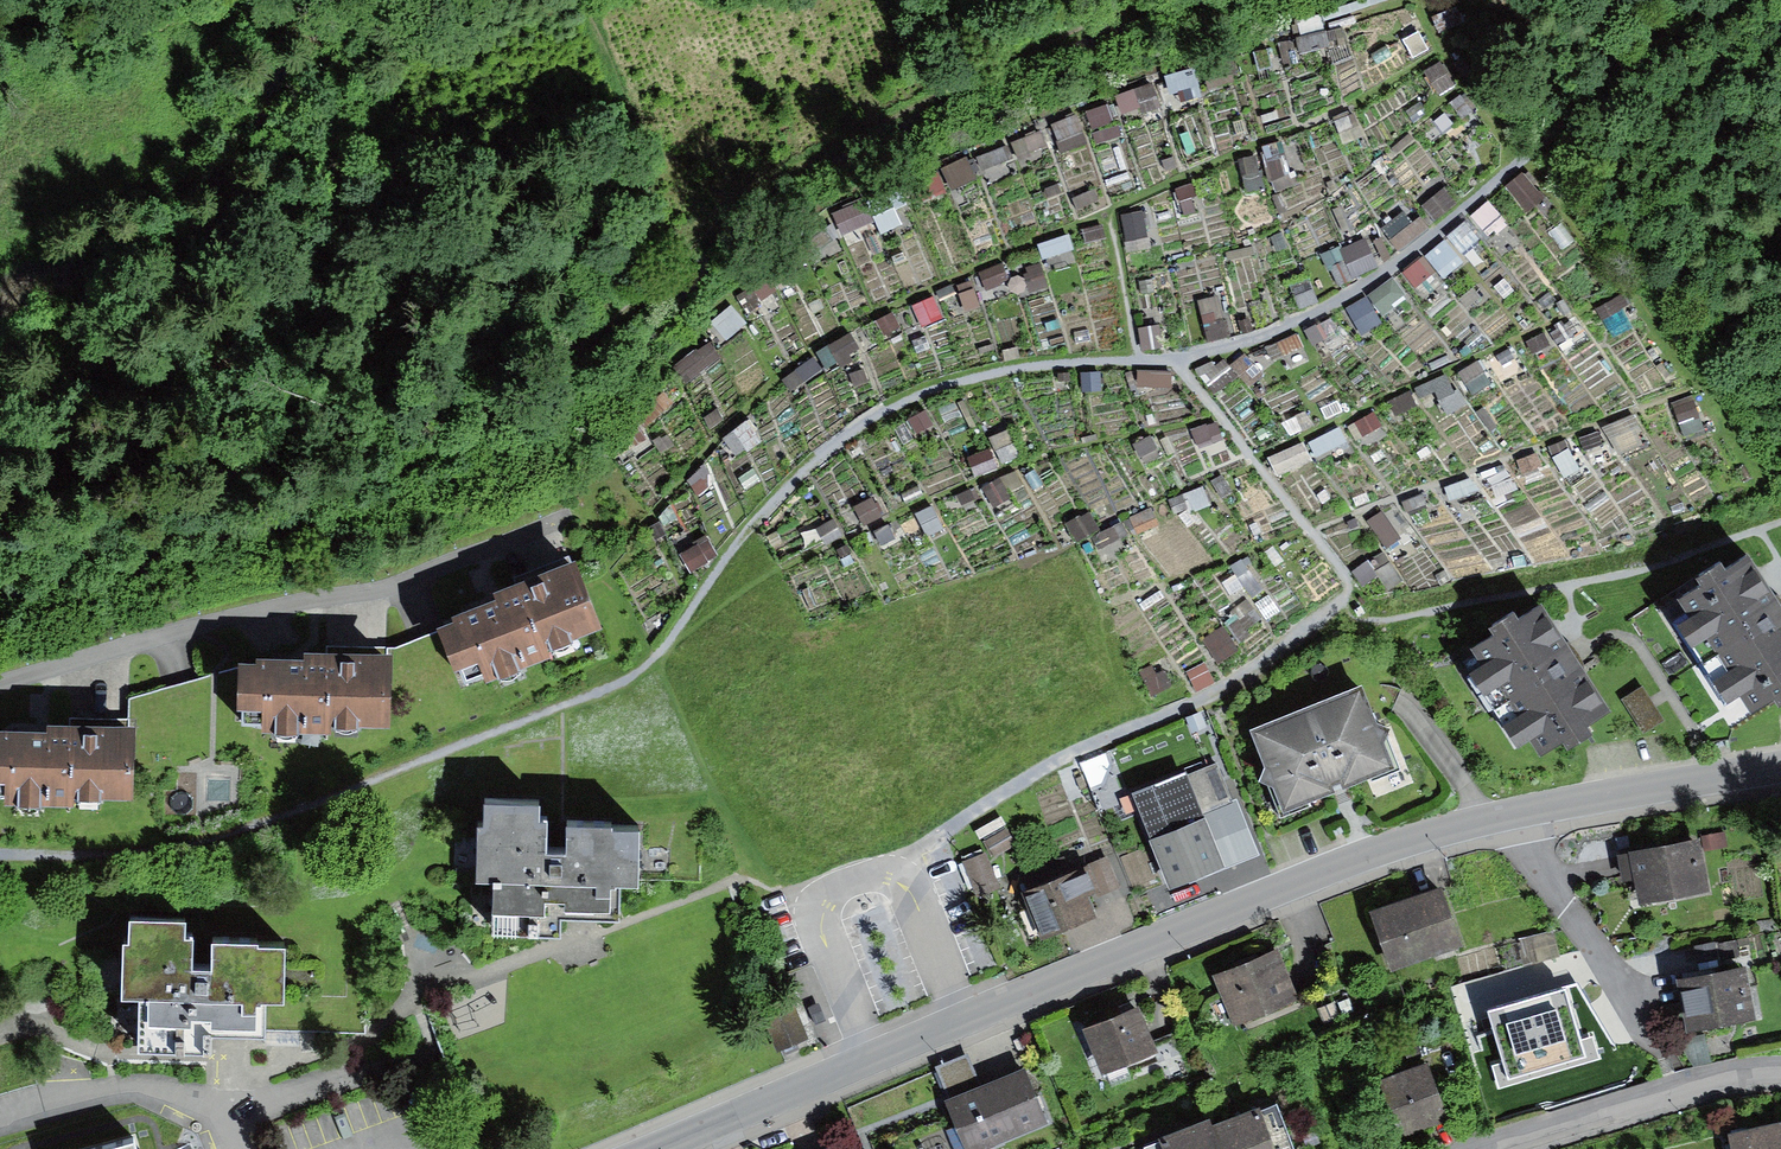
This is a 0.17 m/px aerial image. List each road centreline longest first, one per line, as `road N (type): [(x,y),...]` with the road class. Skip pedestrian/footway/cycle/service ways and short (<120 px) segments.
road 1 (tertiary): [(655,1148),(1368,857),(1503,815),(1780,765)]
road 2 (track): [(749,531),(809,467),(884,408),(1032,355),(1185,353),(1277,331),(1409,254),(1519,152),(1676,37),(1759,0)]
road 3 (track): [(620,317),(505,402),(378,472),(0,576)]
road 4 (residential): [(0,684),(240,613),(392,587),(561,521)]
road 5 (residential): [(1467,1148),(1680,1087),(1780,1069)]

